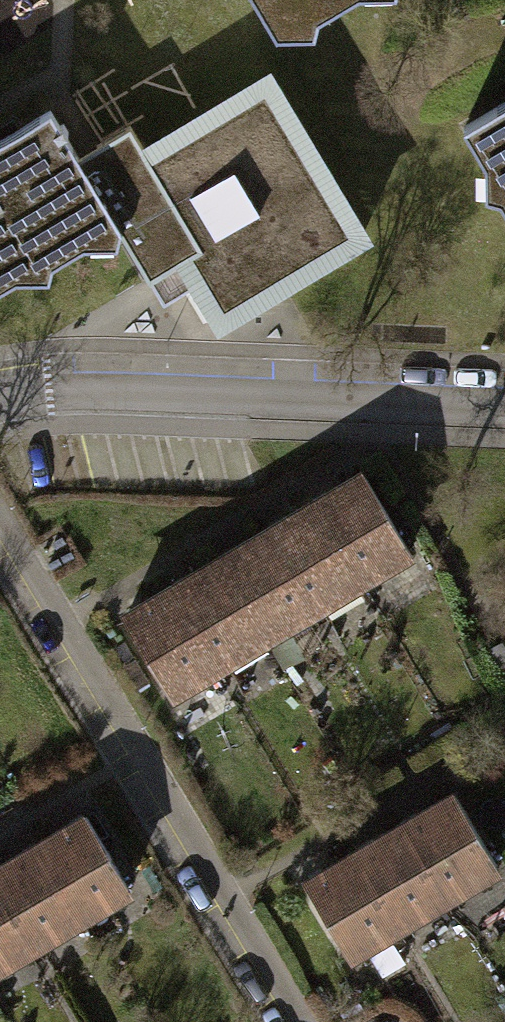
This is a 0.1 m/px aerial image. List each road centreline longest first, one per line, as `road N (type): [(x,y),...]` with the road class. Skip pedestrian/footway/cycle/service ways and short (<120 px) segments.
road 1 (residential): [(0,394),(97,386),(504,404)]

